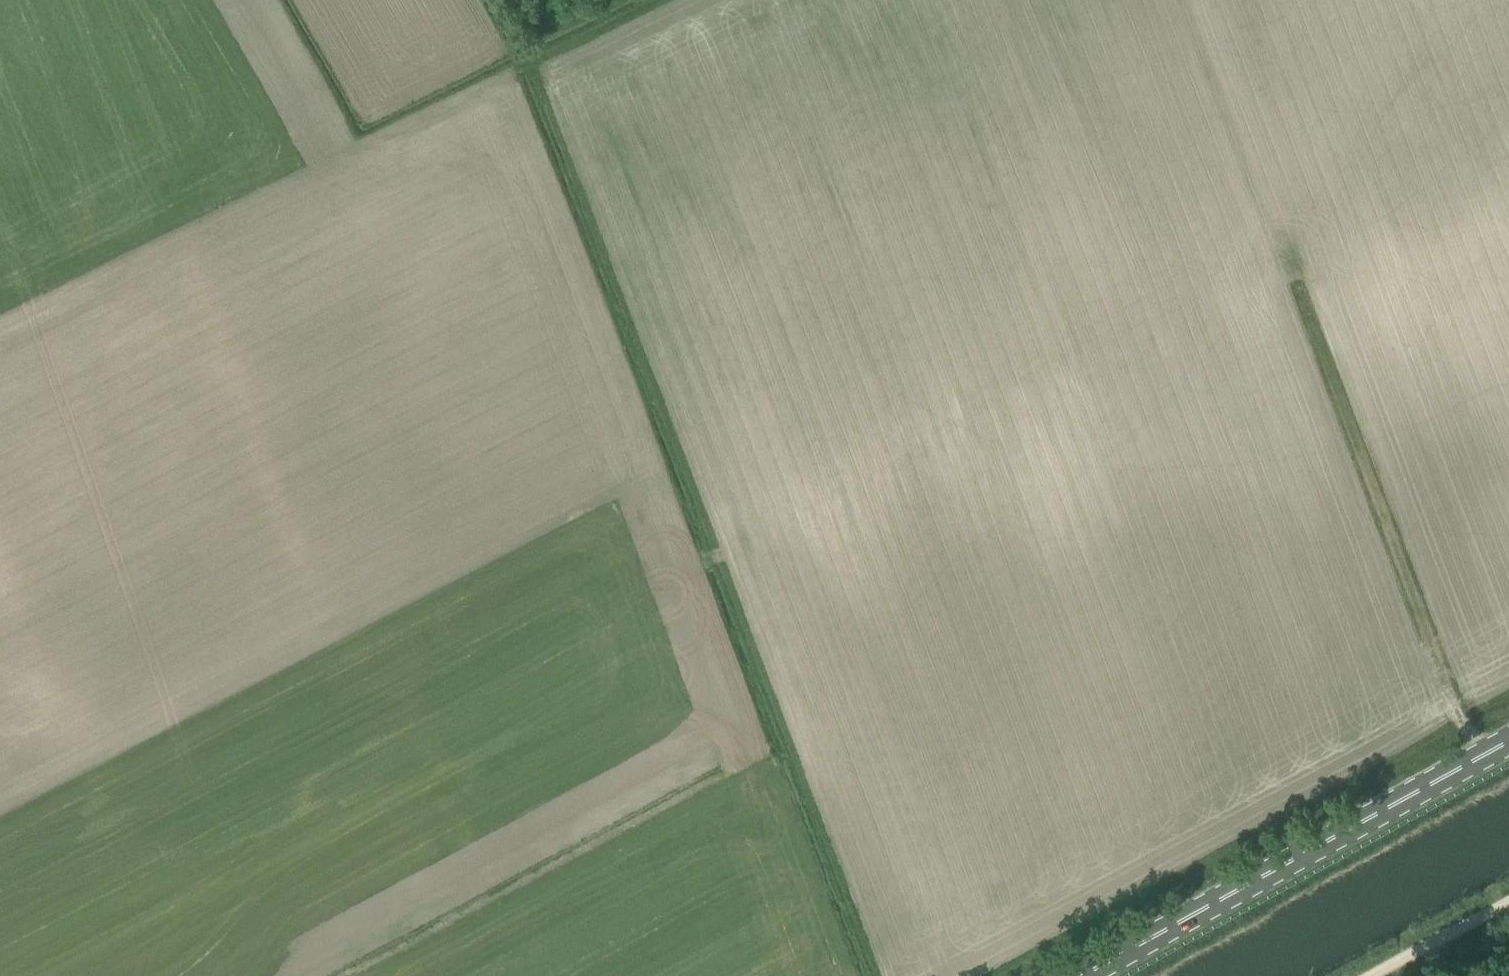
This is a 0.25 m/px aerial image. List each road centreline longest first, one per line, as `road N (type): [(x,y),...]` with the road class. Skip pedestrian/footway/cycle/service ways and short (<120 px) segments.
road 1 (primary): [(1088,975),(1508,746)]
road 2 (track): [(1508,912),(1390,975)]

